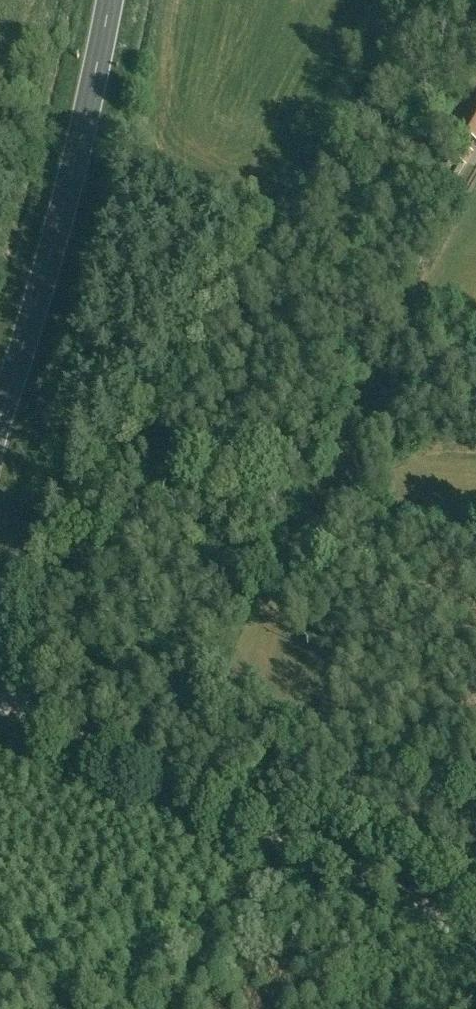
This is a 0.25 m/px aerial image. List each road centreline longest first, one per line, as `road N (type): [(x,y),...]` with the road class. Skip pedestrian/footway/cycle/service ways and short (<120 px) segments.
road 1 (unclassified): [(0,688),(433,0)]
road 2 (track): [(0,700),(475,931)]
road 3 (primary): [(0,416),(70,182),(110,0)]

